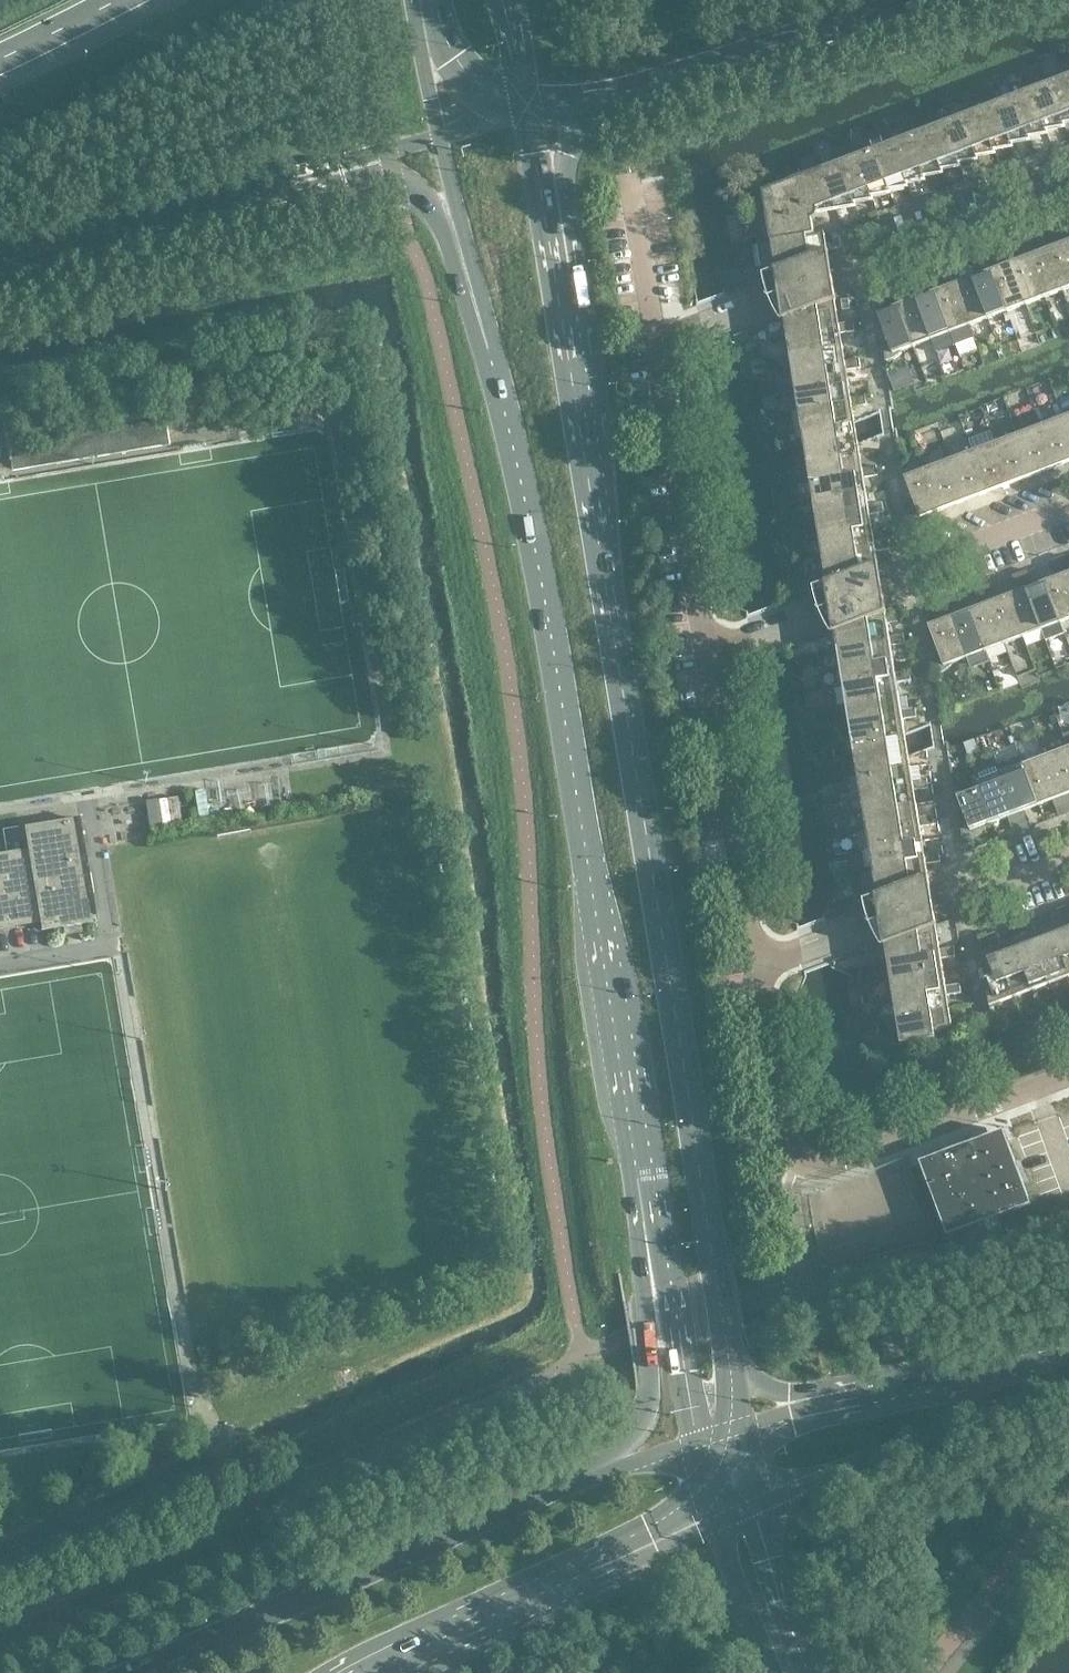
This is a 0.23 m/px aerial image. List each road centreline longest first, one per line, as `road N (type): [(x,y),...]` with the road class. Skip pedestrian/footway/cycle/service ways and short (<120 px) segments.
road 1 (secondary): [(738,1423),(562,271)]
road 2 (secondary): [(498,374),(535,539),(645,1177)]
road 3 (secondary): [(628,1457),(440,1531),(134,1672)]
road 4 (residential): [(1068,1073),(836,1160),(805,1159),(781,1126),(758,962)]
road 5 (residential): [(653,336),(1068,189)]
road 6 (residential): [(703,654),(1068,509)]
road 7 (motorway): [(0,251),(341,164)]
road 8 (tertiary): [(1068,1345),(738,1423)]
road 9 (tertiary): [(754,1500),(1068,1387)]
road 10 (residential): [(703,654),(653,336)]
road 11 (residential): [(758,962),(703,654)]
road 12 (motorway): [(606,101),(902,0)]
road 13 (secondary): [(645,1177),(644,1315),(659,1401),(650,1433),(628,1457)]
road 14 (motorway): [(341,164),(422,191),(498,374)]
road 15 (secondary): [(645,1177),(695,1434)]
road 16 (secondary): [(439,137),(498,374)]
road 17 (residential): [(844,934),(1068,851)]
road 18 (secondary): [(370,1672),(563,1585)]
road 19 (secondary): [(563,1585),(672,1571),(724,1592),(755,1625)]
road 20 (motorway): [(562,271),(571,156),(606,101)]
road 21 (tertiary): [(797,1672),(754,1500)]
road 22 (secondary): [(562,271),(530,106)]
road 23 (secondary): [(563,1585),(710,1519)]
road 24 (residential): [(653,336),(628,179)]
road 25 (secondary): [(421,0),(439,137)]
road 26 (motorway): [(0,60),(119,0)]
road 27 (motorway): [(428,0),(455,58),(502,97)]

